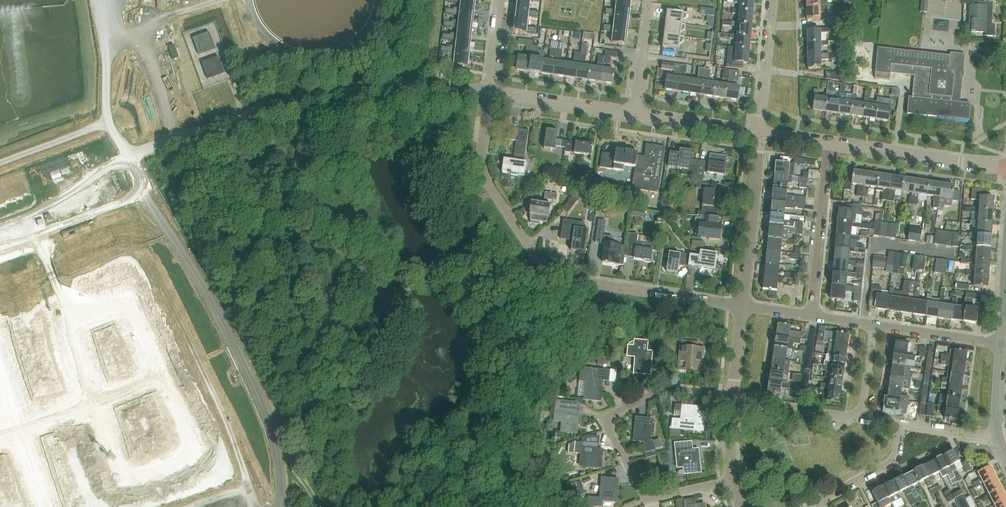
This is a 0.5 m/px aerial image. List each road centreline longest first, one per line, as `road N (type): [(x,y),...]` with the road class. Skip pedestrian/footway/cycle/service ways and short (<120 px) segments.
road 1 (residential): [(742,307),(579,284),(545,266),(482,169),(489,91)]
road 2 (residential): [(732,399),(679,390),(617,412),(609,423),(650,497),(735,481)]
road 3 (track): [(254,506),(218,400),(145,256)]
road 4 (residential): [(1005,167),(828,145)]
road 5 (residential): [(742,307),(761,135)]
road 6 (residential): [(813,316),(828,145)]
road 7 (residential): [(634,116),(489,91)]
road 8 (residential): [(774,0),(761,135)]
road 9 (residential): [(1002,344),(873,325)]
road 10 (residential): [(860,421),(732,399)]
road 11 (residential): [(761,135),(634,116)]
road 12 (residential): [(825,506),(891,467),(902,427)]

